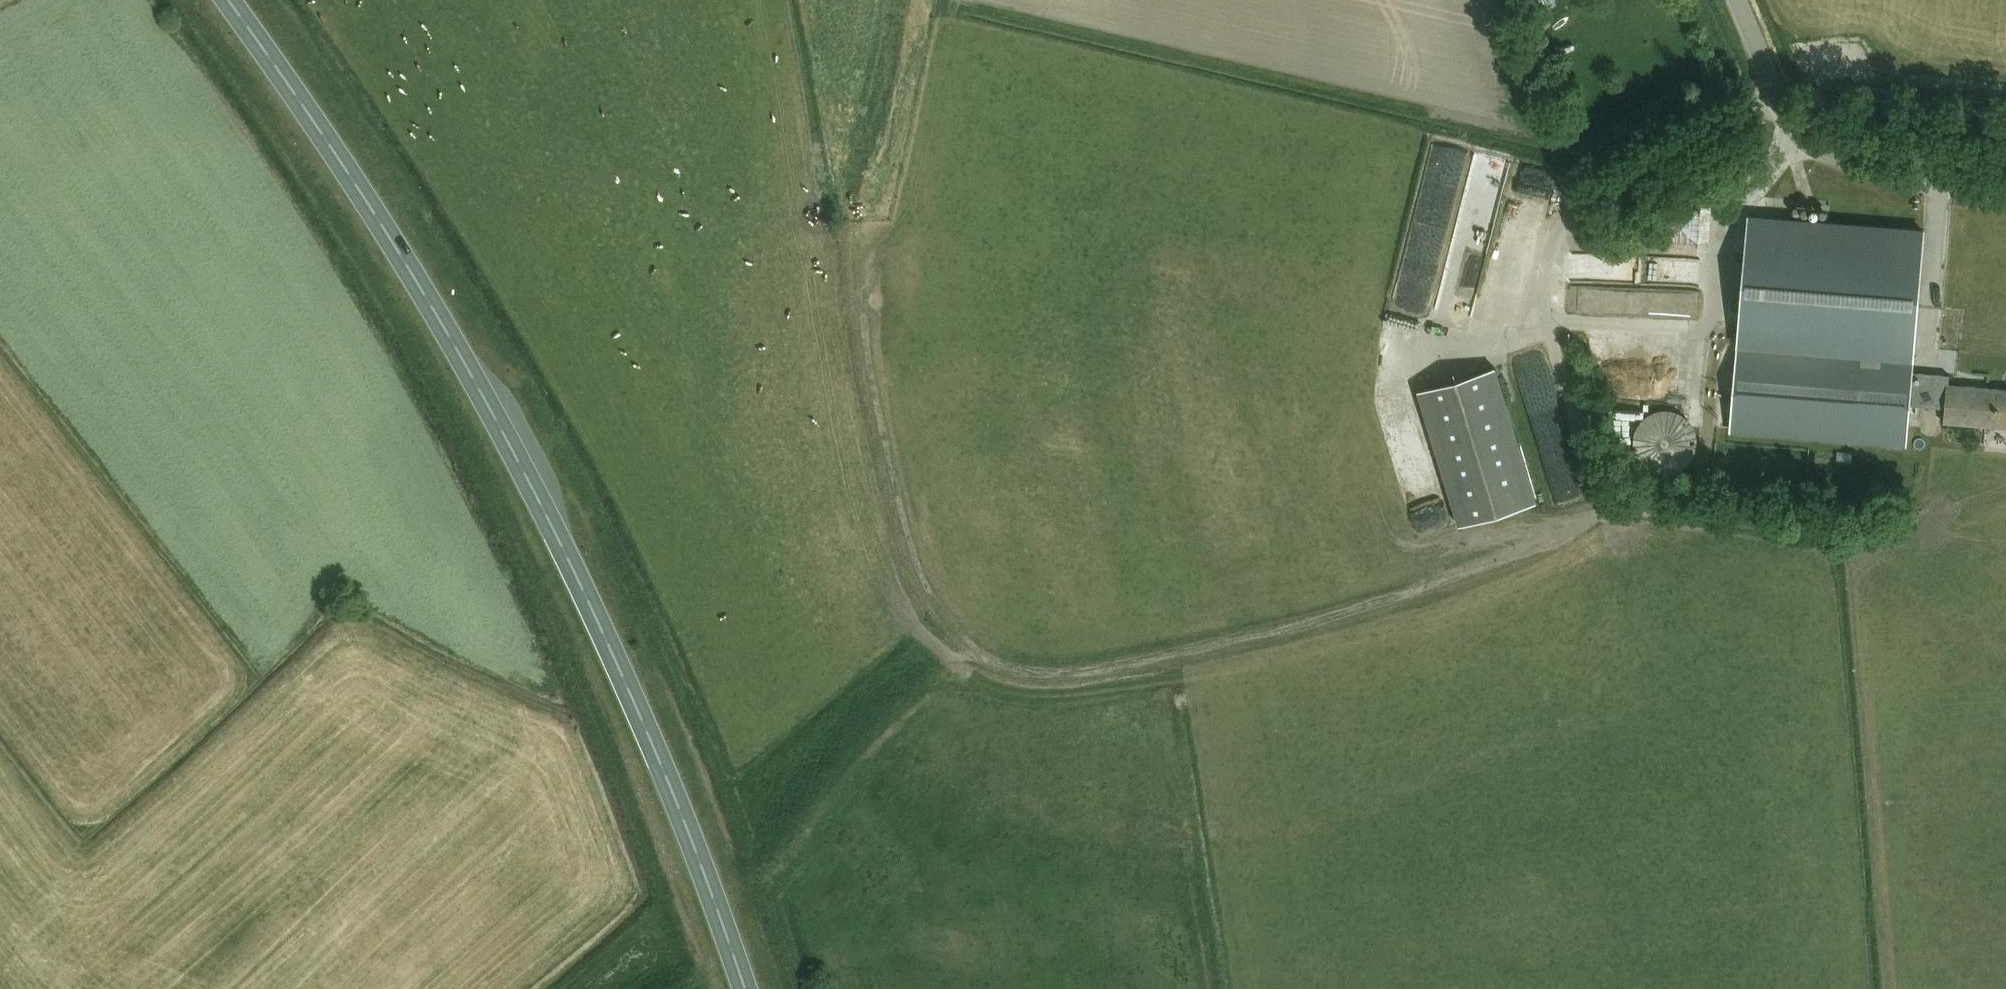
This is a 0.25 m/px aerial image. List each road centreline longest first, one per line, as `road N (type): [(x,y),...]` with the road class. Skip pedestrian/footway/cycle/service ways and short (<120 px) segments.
road 1 (trunk): [(733,988),(701,890),(553,533),(505,441),(349,186),(215,0)]
road 2 (unclassified): [(2005,182),(1824,158),(1780,111),(1738,0)]

